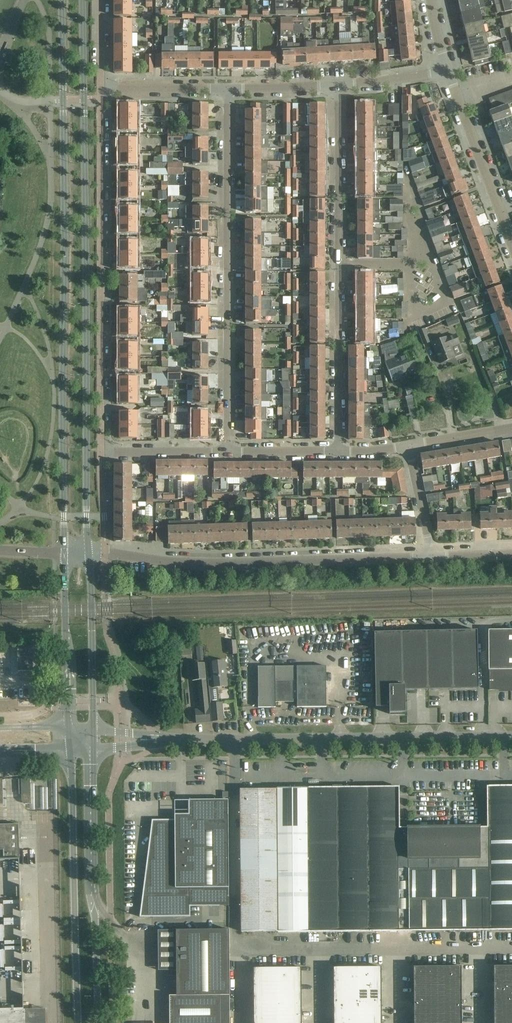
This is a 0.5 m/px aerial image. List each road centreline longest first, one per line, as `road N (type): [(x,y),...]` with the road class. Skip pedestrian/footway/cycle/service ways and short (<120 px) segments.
road 1 (tertiary): [(61,0),(64,554)]
road 2 (tertiary): [(89,553),(83,0)]
road 3 (residential): [(229,452),(101,452),(101,88)]
road 4 (residential): [(339,86),(340,451)]
road 5 (residential): [(229,88),(229,452)]
road 6 (unclassified): [(89,553),(227,562),(432,556)]
road 7 (unclassified): [(171,740),(511,739)]
road 8 (tertiary): [(100,1022),(93,749)]
road 9 (tertiary): [(70,750),(80,1022)]
road 10 (tertiary): [(94,727),(89,553)]
road 11 (tertiary): [(64,554),(69,726)]
road 12 (residential): [(101,88),(229,88)]
road 13 (unclassified): [(500,211),(456,94)]

